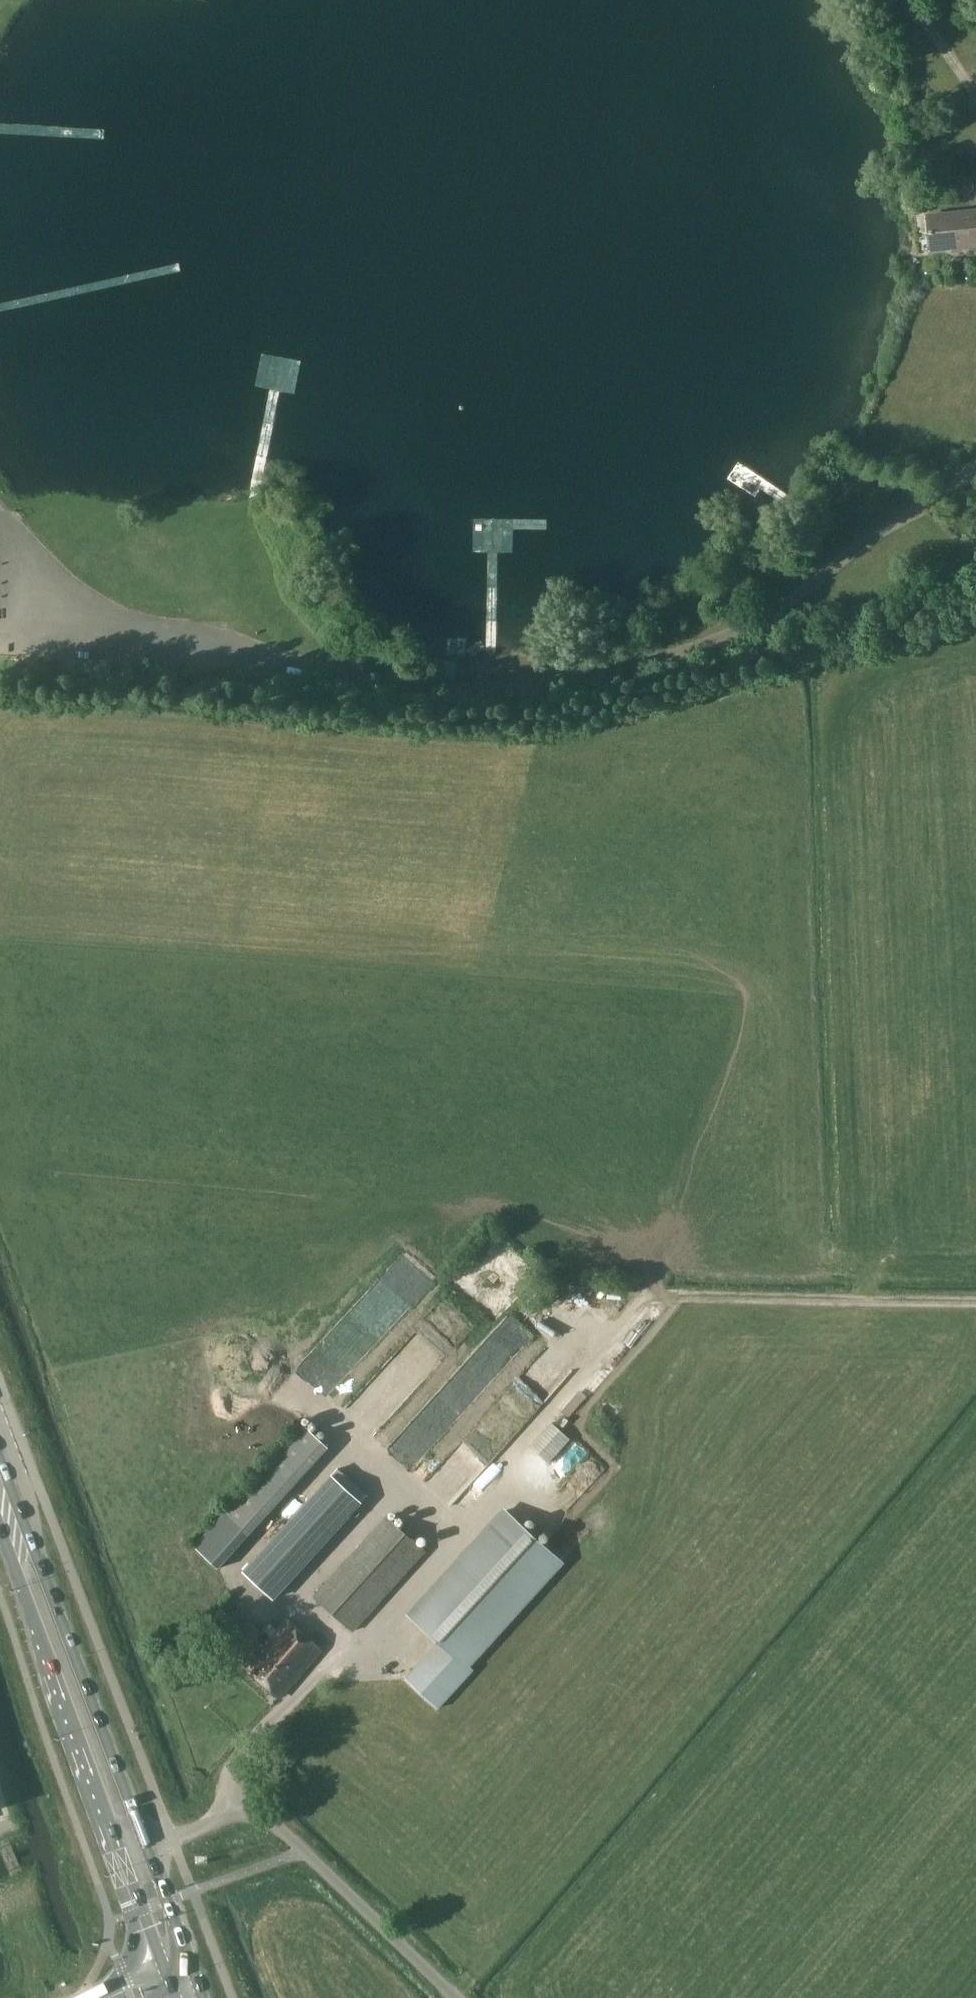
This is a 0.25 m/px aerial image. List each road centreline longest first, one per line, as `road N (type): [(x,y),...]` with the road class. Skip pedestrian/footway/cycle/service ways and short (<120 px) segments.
road 1 (primary): [(148,1849),(0,1457)]
road 2 (unclassified): [(148,1849),(231,1815),(268,1822),(454,1997)]
road 3 (primary): [(0,1529),(123,1859)]
road 4 (primary): [(195,1978),(148,1849)]

